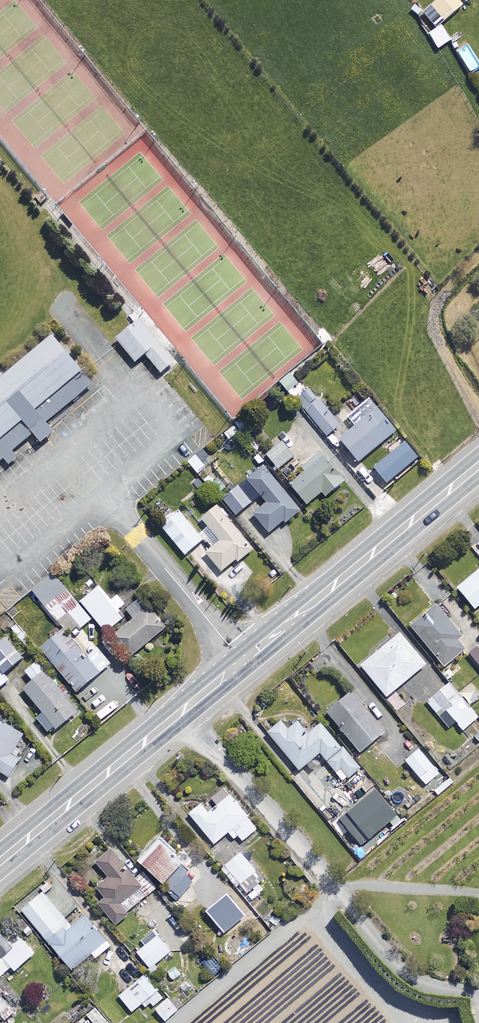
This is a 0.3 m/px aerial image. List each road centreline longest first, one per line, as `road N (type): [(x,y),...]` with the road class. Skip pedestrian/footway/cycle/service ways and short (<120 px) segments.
road 1 (primary): [(478,465),(0,862)]

